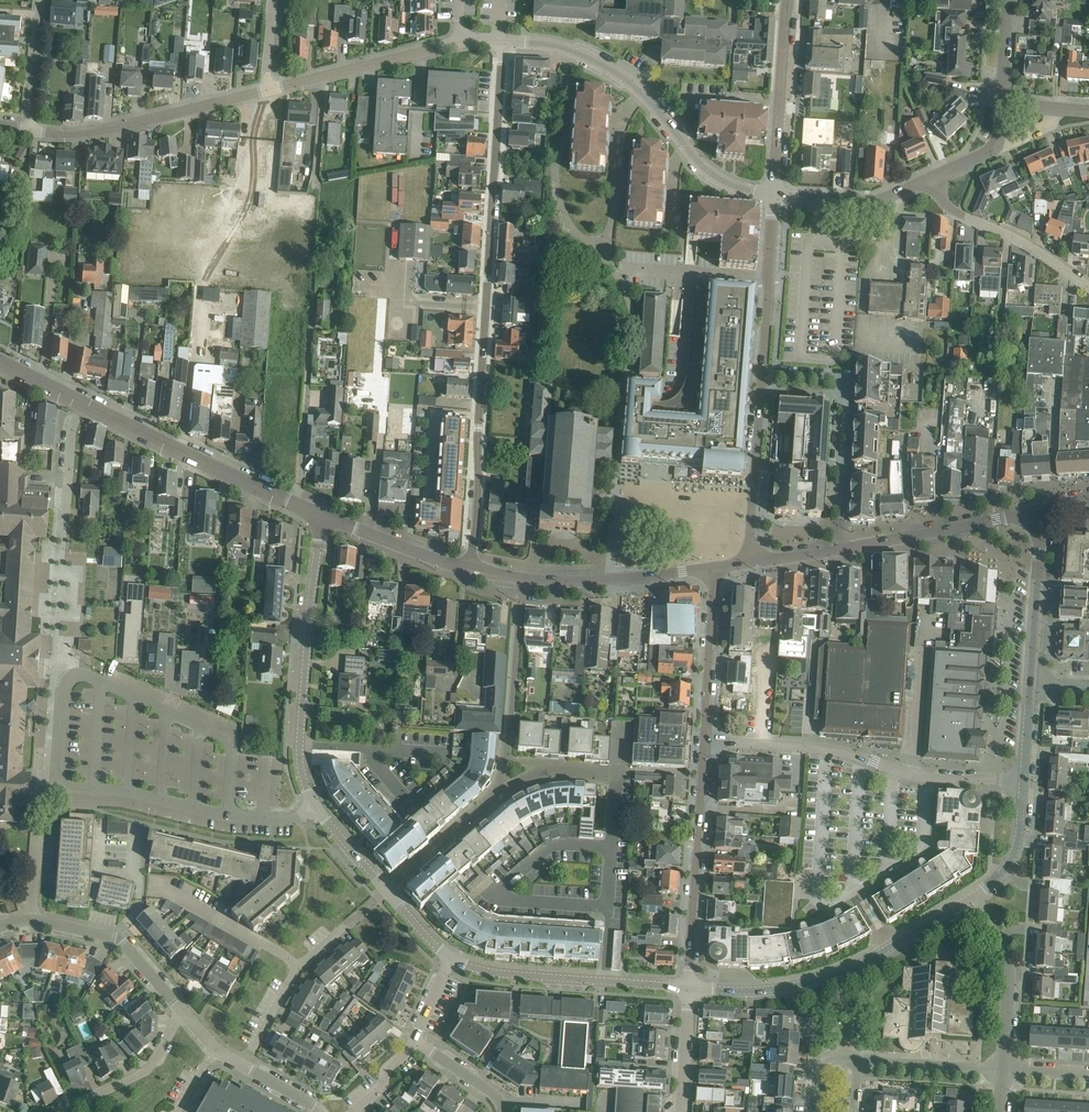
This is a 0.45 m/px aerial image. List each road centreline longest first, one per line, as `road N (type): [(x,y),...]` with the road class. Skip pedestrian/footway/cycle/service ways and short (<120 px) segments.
road 1 (residential): [(470,567),(504,40)]
road 2 (tertiary): [(322,514),(301,772),(314,806),(387,891)]
road 3 (unclassified): [(1023,781),(934,780),(827,748),(705,739)]
road 4 (unclassified): [(504,40),(562,47),(610,68),(712,173),(773,196)]
road 5 (tertiary): [(689,987),(771,989),(822,979),(971,896)]
road 6 (tertiary): [(322,514),(82,403)]
road 7 (tertiary): [(705,739),(689,987)]
road 8 (unclassified): [(30,130),(94,132),(269,89)]
road 9 (tertiary): [(452,957),(505,973),(689,987)]
road 10 (residential): [(507,782),(520,578)]
road 11 (tertiary): [(1034,511),(834,550)]
road 12 (unclassified): [(269,89),(459,40)]
road 13 (tertiary): [(715,567),(609,579),(520,578)]
road 14 (residential): [(932,177),(959,213),(1026,242),(1088,286)]
road 15 (residential): [(181,1012),(118,938),(31,918)]
road 16 (residential): [(1003,1069),(1007,960),(971,896)]
road 17 (tertiary): [(715,567),(705,739)]
road 18 (tertiary): [(761,390),(753,562)]
road 19 (tertiary): [(1030,682),(1034,511)]
road 20 (residential): [(298,967),(173,893),(149,891)]
road 21 (residential): [(932,177),(880,200),(773,196)]
road 22 (residential): [(387,891),(507,782)]
road 23 (residential): [(181,1012),(148,1071),(63,1111)]
road 24 (tertiary): [(470,567),(322,514)]
road 25 (residential): [(834,550),(842,396)]
road 26 (residential): [(858,1059),(1003,1069)]
road 27 (tertiary): [(971,896),(1012,859),(1023,781)]
road 28 (residential): [(30,130),(40,0)]
road 29 (tertiary): [(681,1111),(689,987)]

